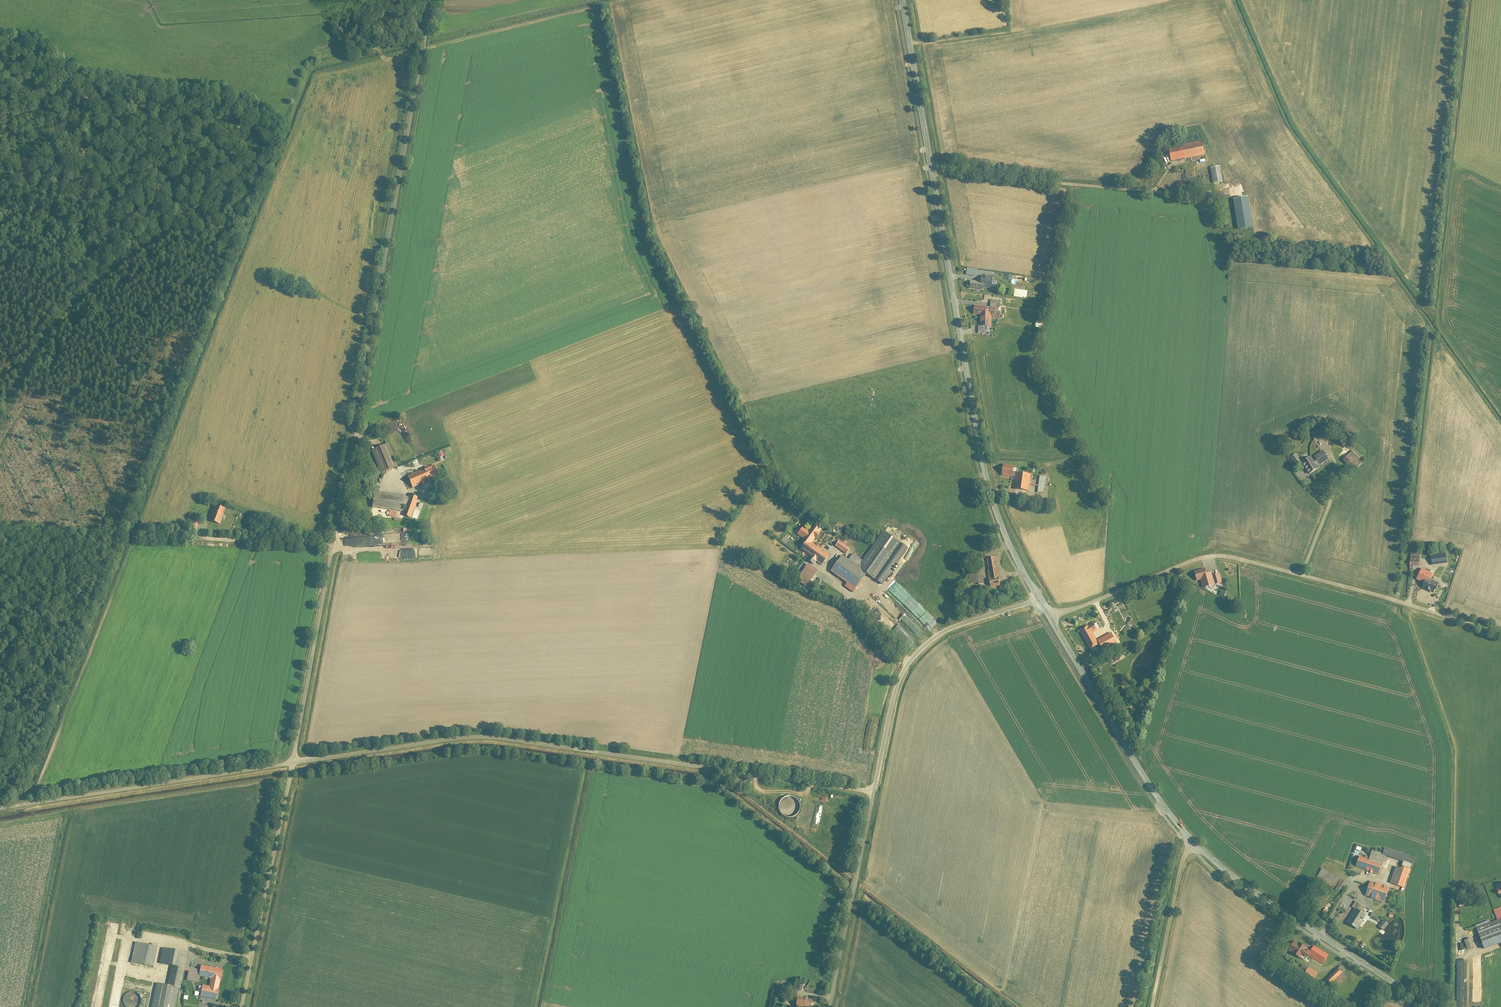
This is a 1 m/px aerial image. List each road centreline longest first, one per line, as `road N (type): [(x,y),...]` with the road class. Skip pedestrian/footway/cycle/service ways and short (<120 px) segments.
road 1 (unclassified): [(431,0),(293,764)]
road 2 (unclassified): [(293,764),(477,736),(873,793)]
road 3 (tertiary): [(903,0),(988,483),(1009,544)]
road 4 (unclassified): [(1500,635),(1223,556),(1049,619)]
road 5 (unclassified): [(0,809),(293,764)]
road 6 (tertiary): [(1189,837),(1254,893),(1430,1006)]
road 7 (tertiary): [(1049,619),(1130,756),(1189,837)]
road 8 (unclassified): [(293,764),(243,1006)]
road 9 (unclassified): [(990,616),(946,630),(903,671),(873,793)]
road 10 (unclassified): [(873,793),(829,1006)]
road 11 (unclassified): [(1154,1006),(1189,837)]

